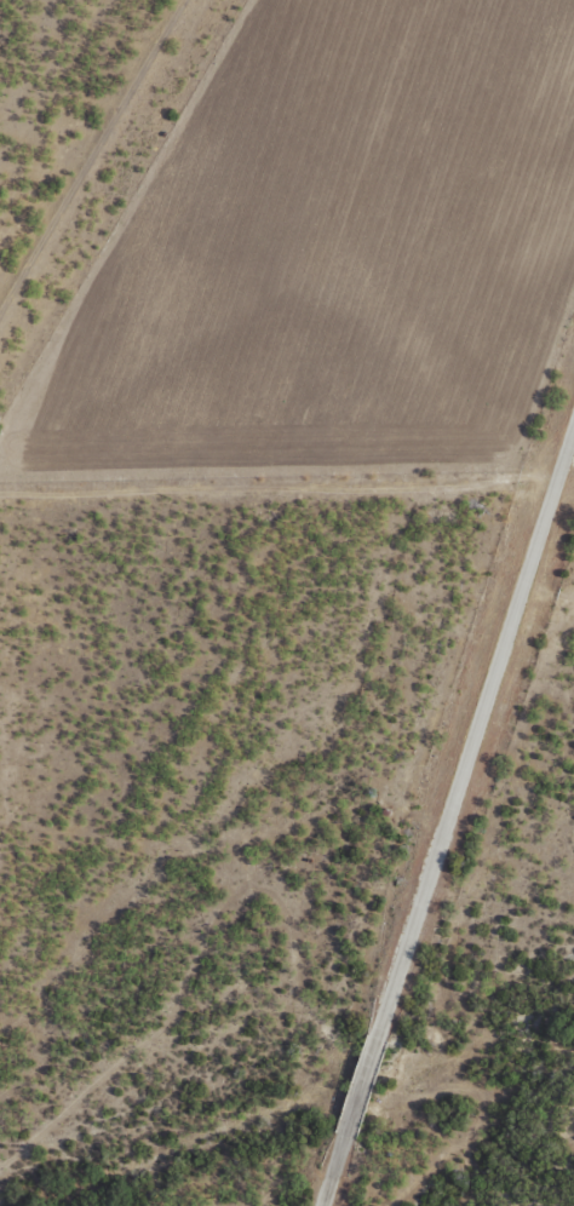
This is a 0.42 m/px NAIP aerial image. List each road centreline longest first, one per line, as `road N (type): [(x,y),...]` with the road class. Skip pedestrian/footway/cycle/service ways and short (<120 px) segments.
road 1 (residential): [(376,1205),(573,506)]
road 2 (track): [(573,456),(84,444),(0,459)]

